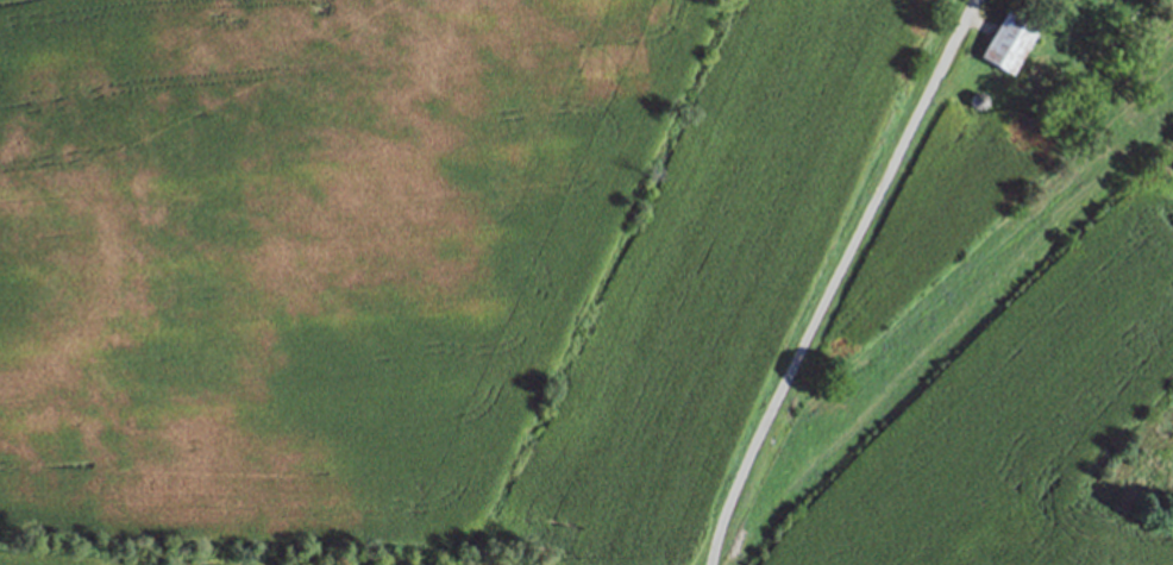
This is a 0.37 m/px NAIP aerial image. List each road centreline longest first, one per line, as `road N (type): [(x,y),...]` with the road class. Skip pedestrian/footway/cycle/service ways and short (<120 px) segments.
road 1 (residential): [(712,564),(773,412),(962,25)]

